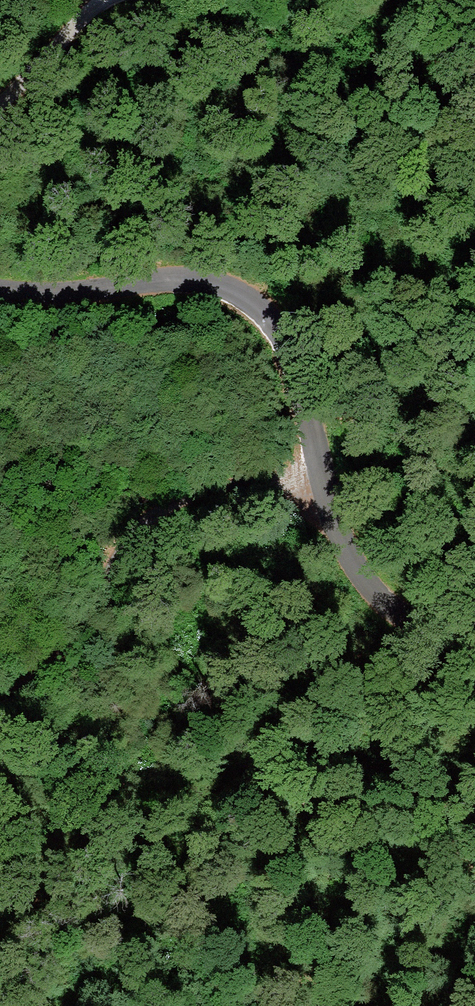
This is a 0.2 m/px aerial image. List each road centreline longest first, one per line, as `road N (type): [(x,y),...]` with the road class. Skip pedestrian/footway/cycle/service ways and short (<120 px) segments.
road 1 (unclassified): [(0,295),(200,281),(257,305),(281,333),(298,374),(355,570),(414,627),(474,651)]
road 2 (track): [(0,700),(68,647),(117,557),(175,502),(253,487),(325,485)]

